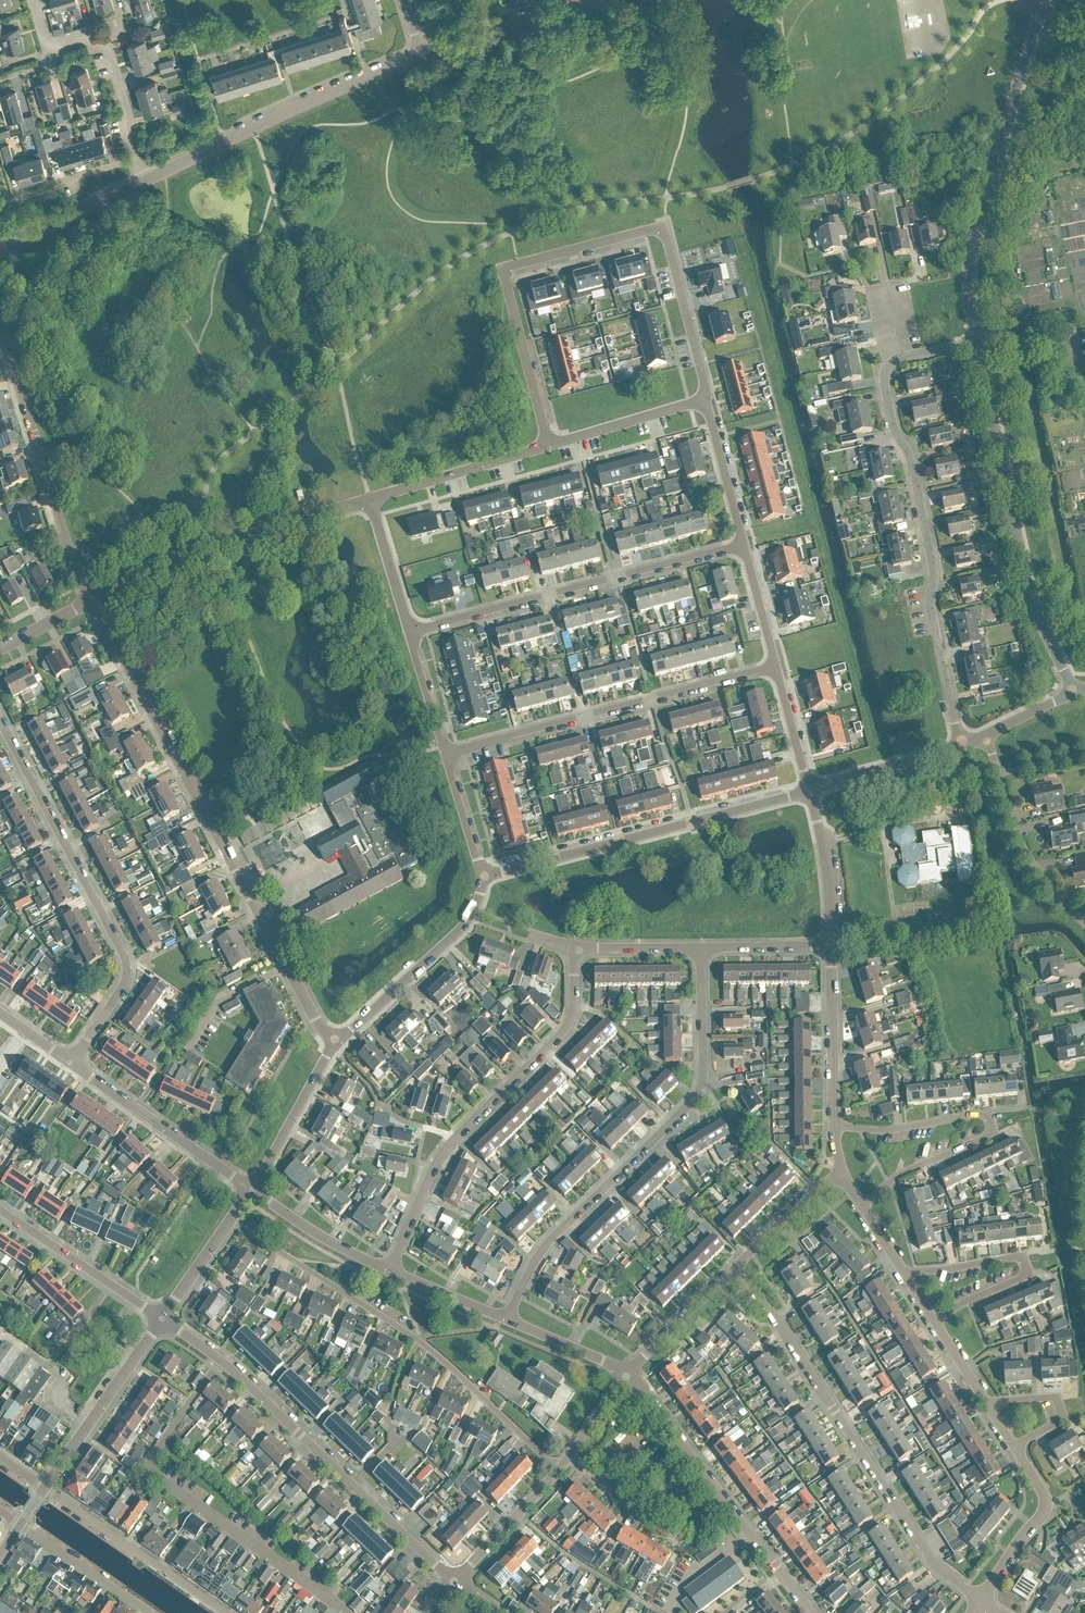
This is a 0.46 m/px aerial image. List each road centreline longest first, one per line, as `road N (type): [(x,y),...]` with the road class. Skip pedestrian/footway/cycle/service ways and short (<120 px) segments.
road 1 (residential): [(708,401),(664,227),(503,270),(549,447)]
road 2 (residential): [(335,1041),(316,1022),(94,601)]
road 3 (residential): [(508,1321),(541,1253),(700,1091),(701,949)]
road 4 (residential): [(981,1603),(933,1562),(763,1305),(731,1270)]
road 5 (residential): [(557,1471),(418,1341),(230,1220)]
road 6 (residential): [(960,750),(931,607),(936,570),(910,461),(891,425),(885,378),(895,360)]
road 7 (residential): [(455,1585),(251,1387),(162,1320)]
road 8 (residential): [(71,1064),(120,994),(126,965),(0,724)]
road 9 (residential): [(389,1272),(446,1151),(571,1022),(579,949)]
road 10 (residential): [(1075,692),(1032,592),(978,342)]
road 11 (residential): [(978,342),(973,257),(1042,0)]
road 12 (residential): [(410,632),(744,545)]
road 13 (residential): [(445,756),(777,667)]
road 14 (residential): [(481,877),(812,792)]
road 15 (residential): [(145,178),(422,54)]
road 16 (residential): [(94,601),(61,527),(0,322)]
road 17 (residential): [(94,601),(197,552),(369,498)]
road 18 (residential): [(905,1277),(1022,1256),(1028,1275),(934,1322)]
road 19 (residential): [(335,1041),(460,930),(475,910),(481,877)]
road 20 (residential): [(252,1189),(71,1064)]
road 21 (residential): [(222,1612),(44,1489)]
road 22 (residential): [(988,738),(1025,852),(1084,926)]
road 23 (residential): [(44,1489),(162,1320)]
road 24 (residential): [(162,1320),(0,1212)]
road 25 (residential): [(369,498),(549,447)]
road 26 (residential): [(812,1612),(698,1464)]
road 27 (residential): [(138,157),(105,35),(48,41)]
road 28 (residential): [(834,1126),(827,947)]
road 29 (residential): [(422,54),(591,0)]
road 30 (residential): [(862,1208),(902,1174),(994,1134),(988,1112)]
road 31 (residential): [(252,1189),(335,1041)]
road 32 (residential): [(549,447),(708,401)]
road 33 (residential): [(0,250),(145,178)]
road 34 (residential): [(389,1272),(324,1240),(252,1189)]
road 35 (residential): [(827,947),(827,872),(812,792)]
road 36 (residential): [(834,1126),(890,1130),(988,1112)]
road 37 (residential): [(812,792),(960,750)]
road 38 (residential): [(455,1585),(557,1471)]
road 39 (residential): [(21,1526),(147,1612)]
road 40 (residential): [(987,1404),(1057,1400),(1065,1419),(1013,1447)]
road 41 (residential): [(744,545),(708,401)]
road 42 (residential): [(629,1376),(731,1270)]
road 43 (residential): [(731,1270),(841,1174)]
road 44 (residential): [(410,632),(369,498)]
road 45 (residential): [(629,1376),(508,1321)]
road 46 (residential): [(812,792),(777,667)]
road 47 (residential): [(445,756),(410,632)]
road 48 (residential): [(508,1321),(389,1272)]
road 49 (residential): [(18,197),(138,157)]
road 50 (residential): [(777,667),(744,545)]
road 51 (residential): [(481,877),(445,756)]
road 52 (residential): [(701,949),(827,947)]
road 53 (residential): [(579,949),(701,949)]
road 54 (residential): [(162,1320),(230,1220)]

